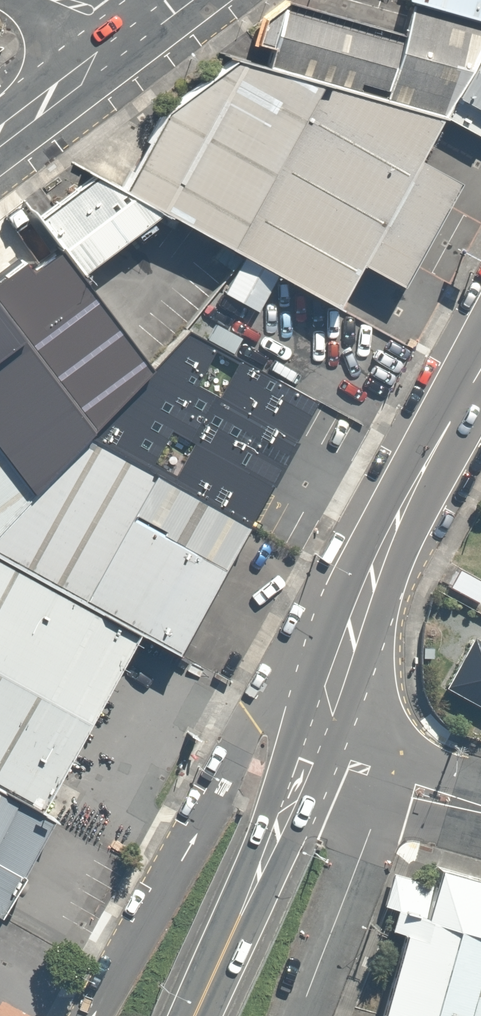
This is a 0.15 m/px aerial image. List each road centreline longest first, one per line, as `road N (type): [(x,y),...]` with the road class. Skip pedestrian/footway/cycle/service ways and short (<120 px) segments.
road 1 (secondary): [(311,746),(373,575),(480,371)]
road 2 (unclassified): [(93,1015),(258,729),(311,746)]
road 3 (secondary): [(191,1015),(311,746)]
road 4 (residential): [(387,775),(296,1015)]
road 5 (residential): [(0,131),(140,28)]

